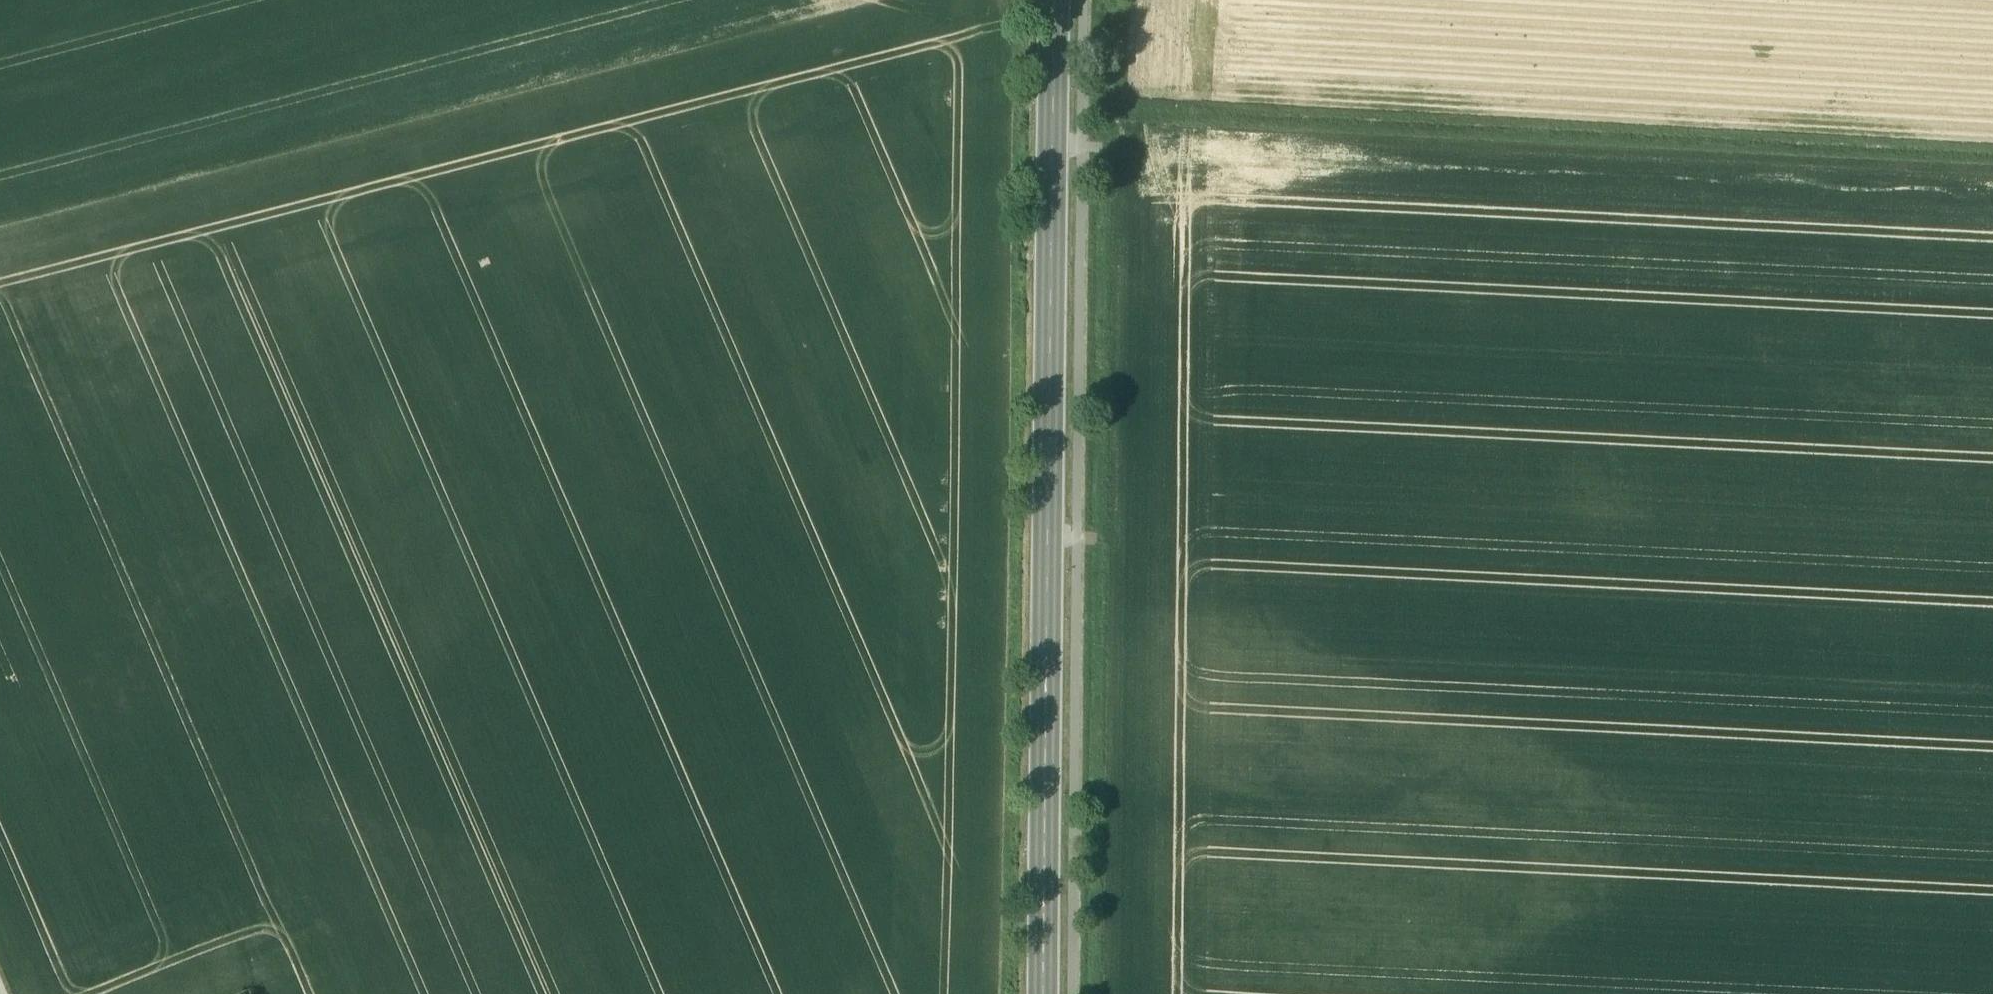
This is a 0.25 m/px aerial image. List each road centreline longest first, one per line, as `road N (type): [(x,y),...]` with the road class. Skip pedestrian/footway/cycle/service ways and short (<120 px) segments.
road 1 (primary): [(1044,993),(1057,0)]

